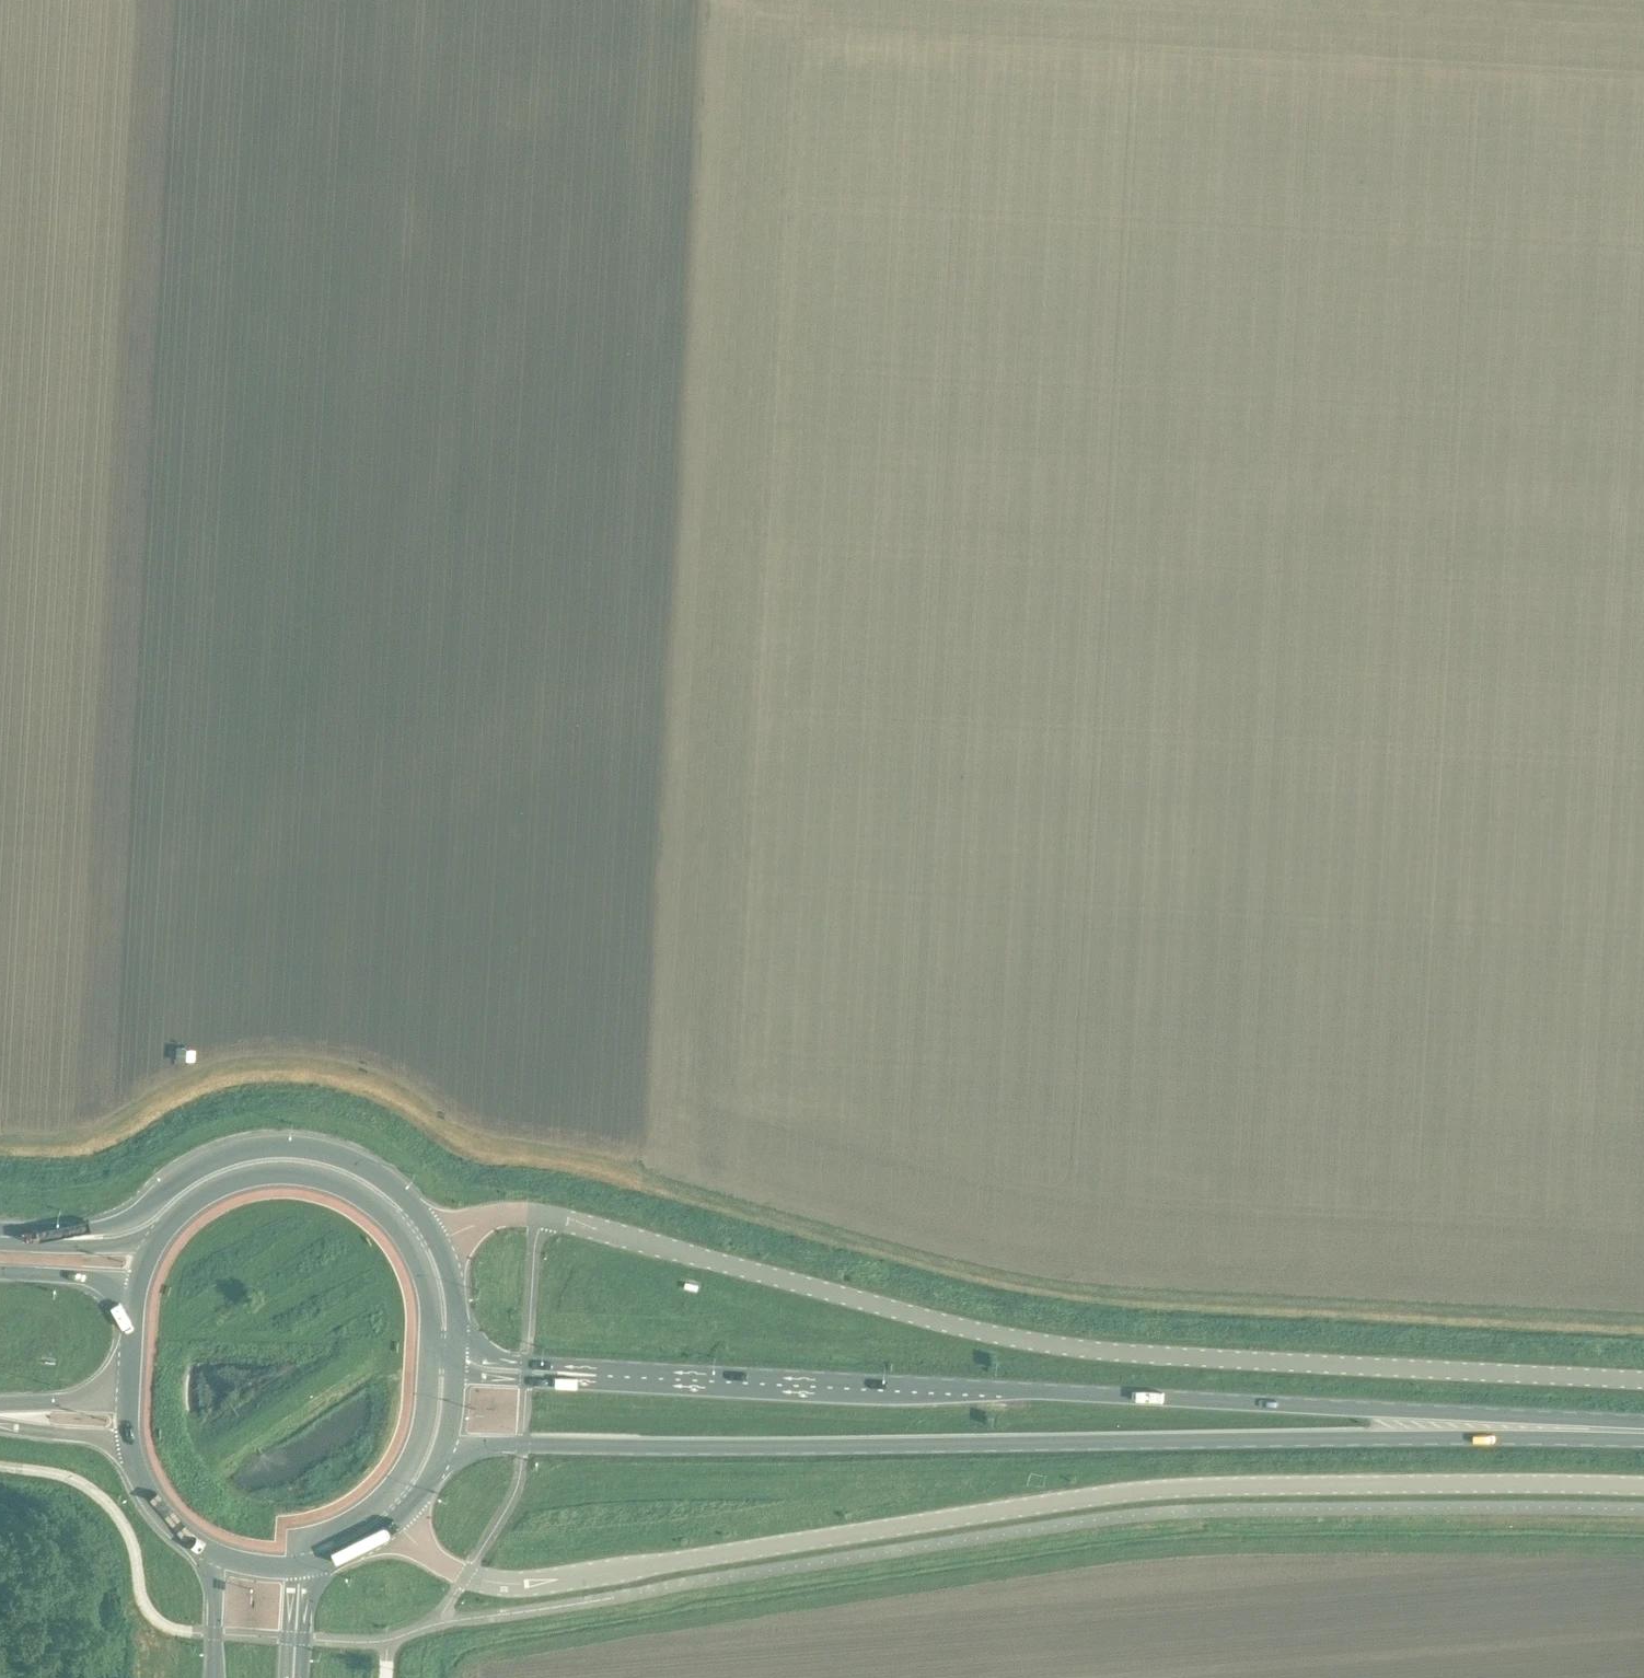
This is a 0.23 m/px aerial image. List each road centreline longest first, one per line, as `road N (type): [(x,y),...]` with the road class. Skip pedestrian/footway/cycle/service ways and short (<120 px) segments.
road 1 (unclassified): [(464,1577),(536,1585),(1170,1488),(1643,1487)]
road 2 (primary): [(435,1467),(490,1445),(1300,1440),(1613,1430)]
road 3 (unclassified): [(541,1216),(1013,1341),(1643,1379)]
road 4 (primary): [(1613,1430),(935,1386),(595,1375)]
road 5 (trunk): [(435,1241),(403,1196),(370,1170),(333,1153),(278,1145),(199,1165),(118,1223),(0,1229)]
road 6 (trunk): [(406,1240),(354,1191),(286,1171),(216,1186),(171,1220)]
road 7 (trunk): [(171,1220),(116,1246),(29,1245),(0,1229)]
road 8 (trunk): [(0,1271),(98,1280),(121,1299),(130,1327)]
road 9 (primary): [(595,1375),(487,1355),(456,1321)]
road 10 (trunk): [(390,1490),(419,1439),(429,1350)]
road 11 (secondary): [(129,1364),(113,1386),(89,1400),(0,1409)]
road 12 (secondary): [(0,1421),(103,1440),(134,1462)]
road 13 (primary): [(595,1375),(555,1382),(455,1372)]
road 14 (primary): [(195,1544),(213,1586),(214,1677)]
road 15 (trunk): [(298,1567),(308,1539),(360,1515),(390,1490)]

